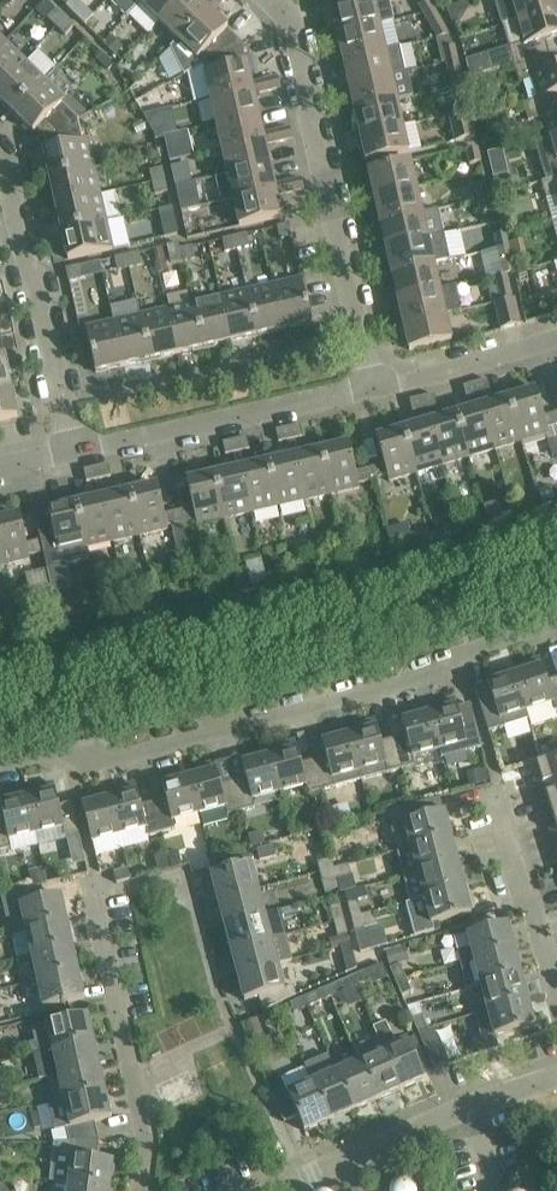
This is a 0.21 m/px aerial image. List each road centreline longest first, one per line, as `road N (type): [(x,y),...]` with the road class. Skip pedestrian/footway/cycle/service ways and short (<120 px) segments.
road 1 (residential): [(0,767),(64,754),(127,756),(464,669),(480,663),(476,649),(556,623)]
road 2 (residential): [(374,385),(290,29),(271,0)]
road 3 (residential): [(146,1190),(148,1131),(94,873)]
road 4 (residential): [(0,148),(78,450)]
road 5 (residential): [(78,450),(374,385)]
road 6 (residential): [(277,1190),(473,1104),(556,1078)]
road 7 (residential): [(556,978),(498,787)]
road 8 (residential): [(374,385),(403,384),(556,339)]

